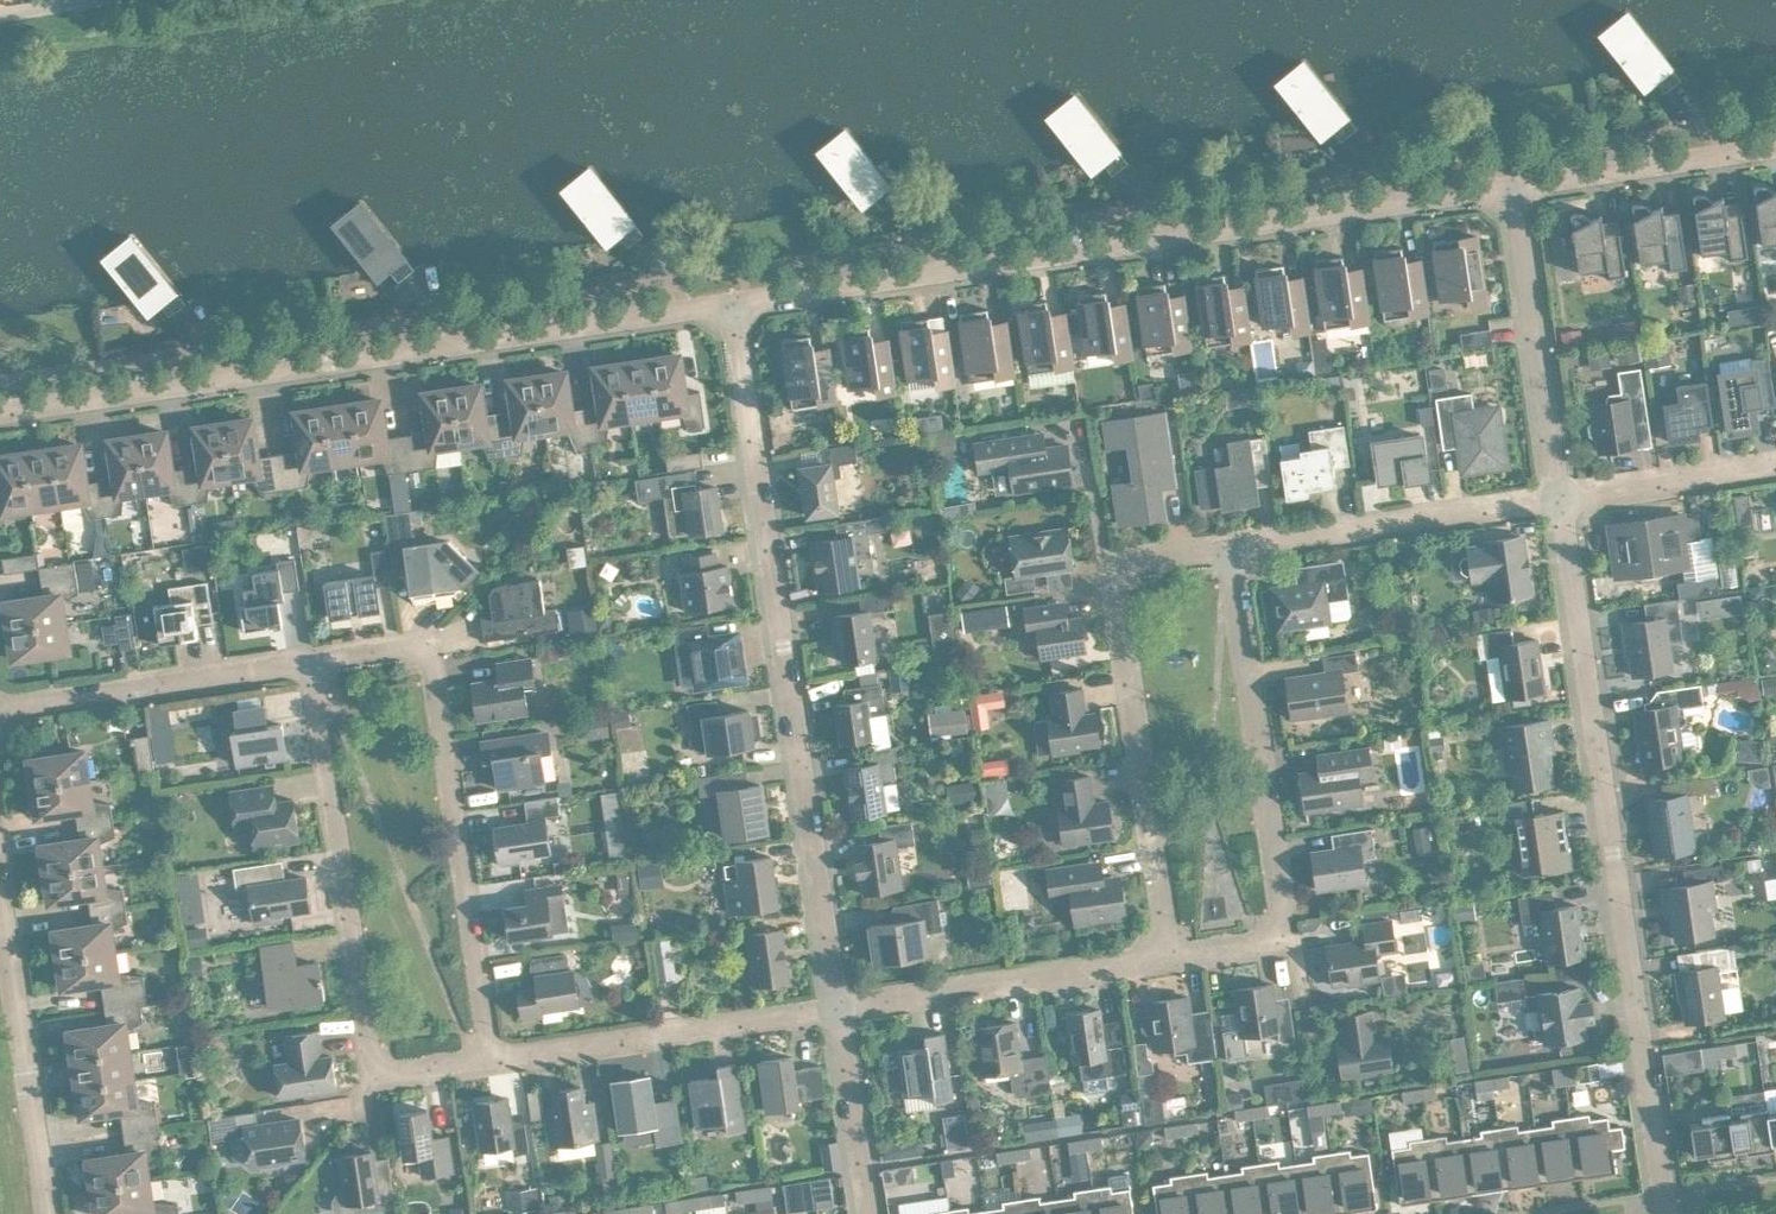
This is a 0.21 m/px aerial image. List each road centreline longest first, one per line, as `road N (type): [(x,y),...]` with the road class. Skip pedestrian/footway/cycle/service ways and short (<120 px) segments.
road 1 (residential): [(729,301),(1507,186)]
road 2 (residential): [(0,410),(729,301)]
road 3 (residential): [(1661,1213),(1559,491)]
road 4 (residential): [(834,1004),(729,301)]
road 5 (residential): [(304,654),(371,1050),(393,1066),(487,1050)]
road 6 (residential): [(304,654),(404,645),(429,669),(487,1050)]
road 7 (residential): [(1163,950),(1108,565),(1234,547)]
road 8 (residential): [(1163,950),(1286,935),(1234,547)]
road 9 (residential): [(487,1050),(834,1004)]
road 10 (residential): [(50,1213),(0,880)]
road 11 (residential): [(834,1004),(1163,950)]
road 12 (residential): [(1234,547),(1559,491)]
road 13 (residential): [(1559,491),(1507,186)]
road 14 (residential): [(0,702),(304,654)]
road 15 (residential): [(1507,186),(1775,145)]
road 16 (residential): [(1559,491),(1775,458)]
road 17 (residential): [(866,1213),(834,1004)]

